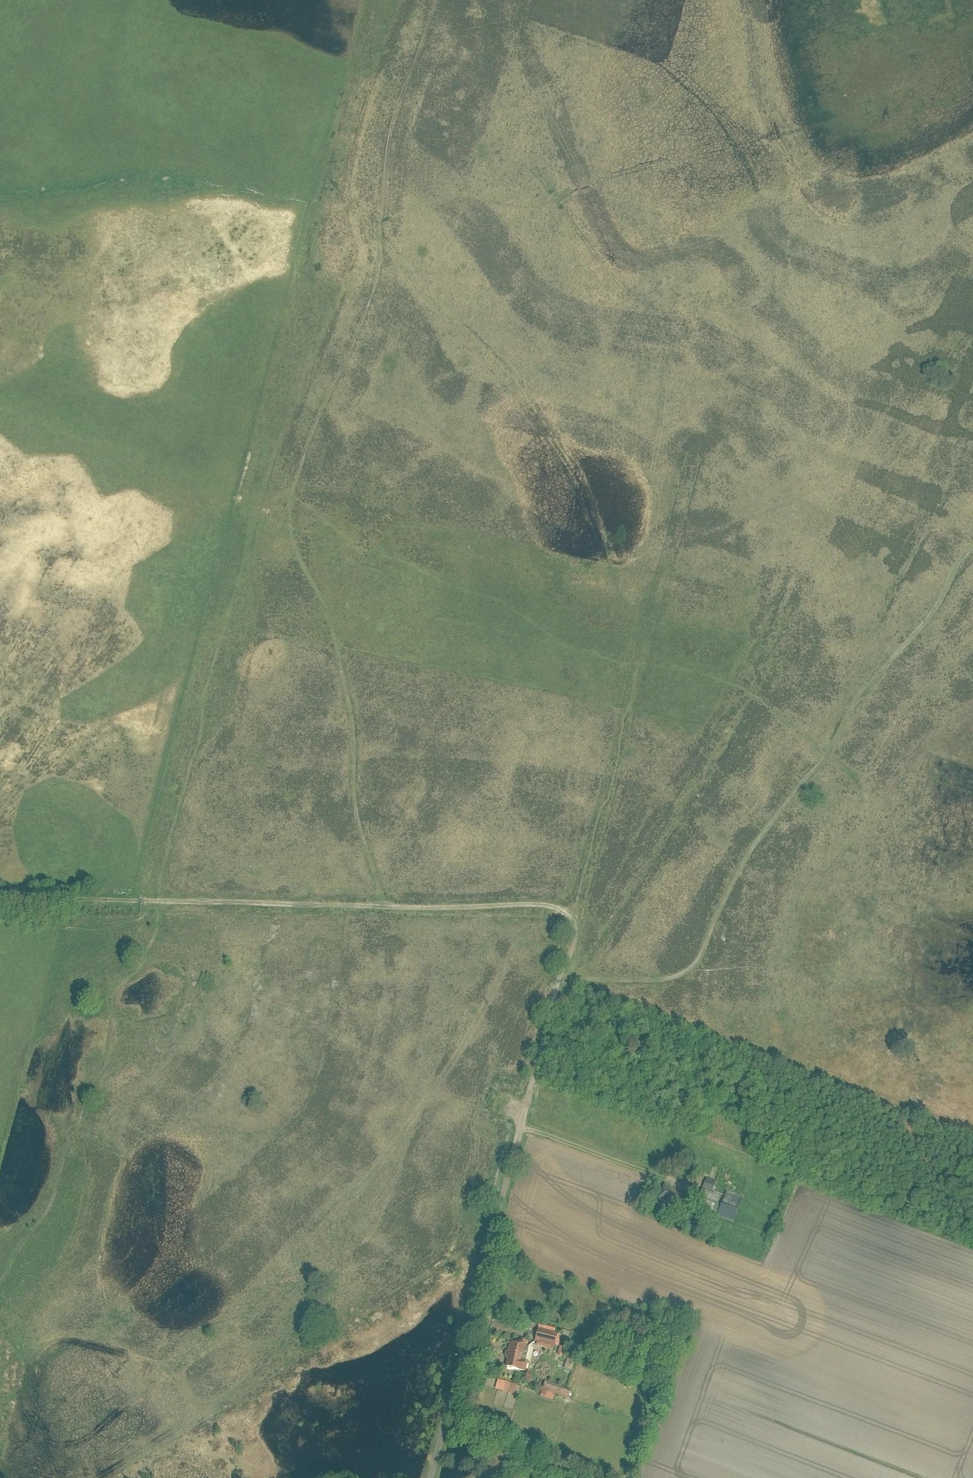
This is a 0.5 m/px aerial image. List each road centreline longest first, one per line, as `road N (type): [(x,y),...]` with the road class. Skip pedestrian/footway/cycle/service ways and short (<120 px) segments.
road 1 (track): [(560,975),(571,933),(567,918),(551,907),(160,902)]
road 2 (unclassified): [(430,1477),(523,1113)]
road 3 (track): [(160,902),(0,896)]
road 4 (track): [(523,1113),(560,975)]

